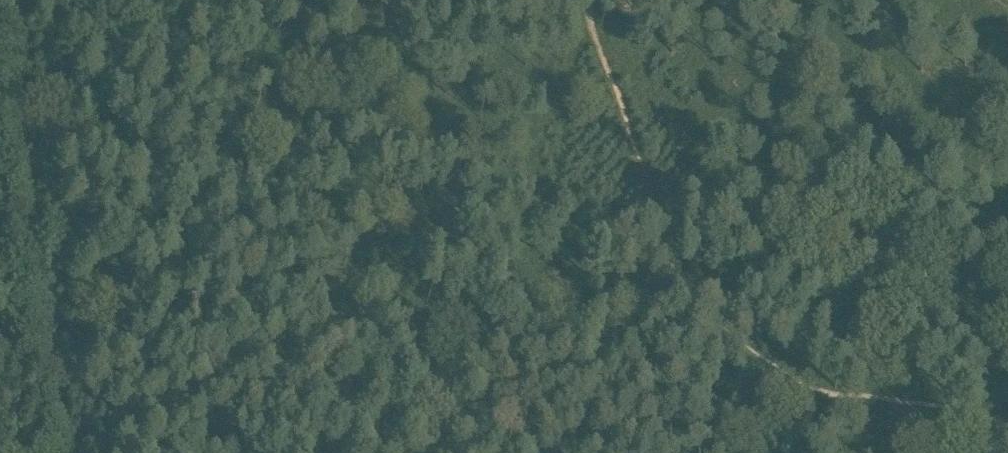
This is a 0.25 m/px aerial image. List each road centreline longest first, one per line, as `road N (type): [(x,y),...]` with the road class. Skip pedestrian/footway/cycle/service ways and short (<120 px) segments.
road 1 (track): [(12,0),(27,285),(55,452)]

